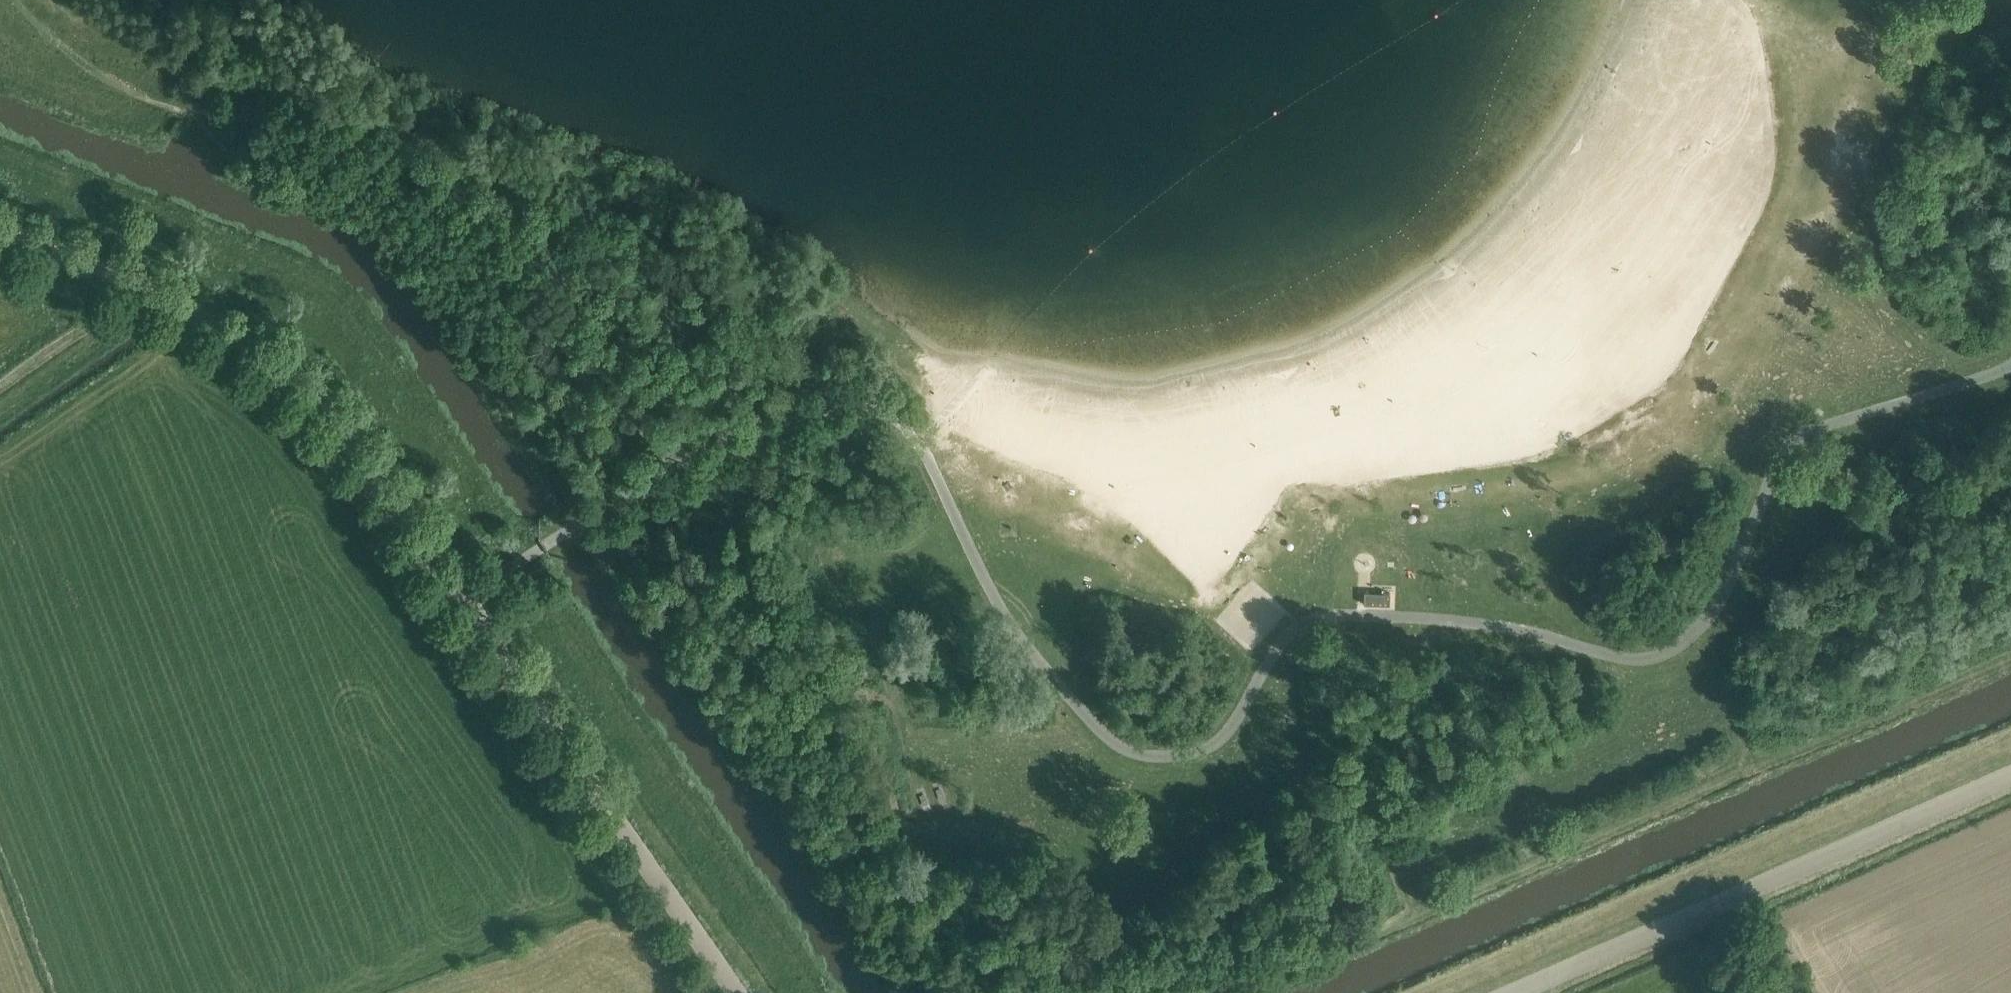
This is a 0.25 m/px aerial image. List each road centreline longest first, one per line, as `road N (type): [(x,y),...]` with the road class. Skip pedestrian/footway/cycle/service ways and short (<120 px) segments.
road 1 (unclassified): [(740,992),(392,483),(314,389),(230,330),(0,231)]
road 2 (unclassified): [(1503,992),(2010,773)]

